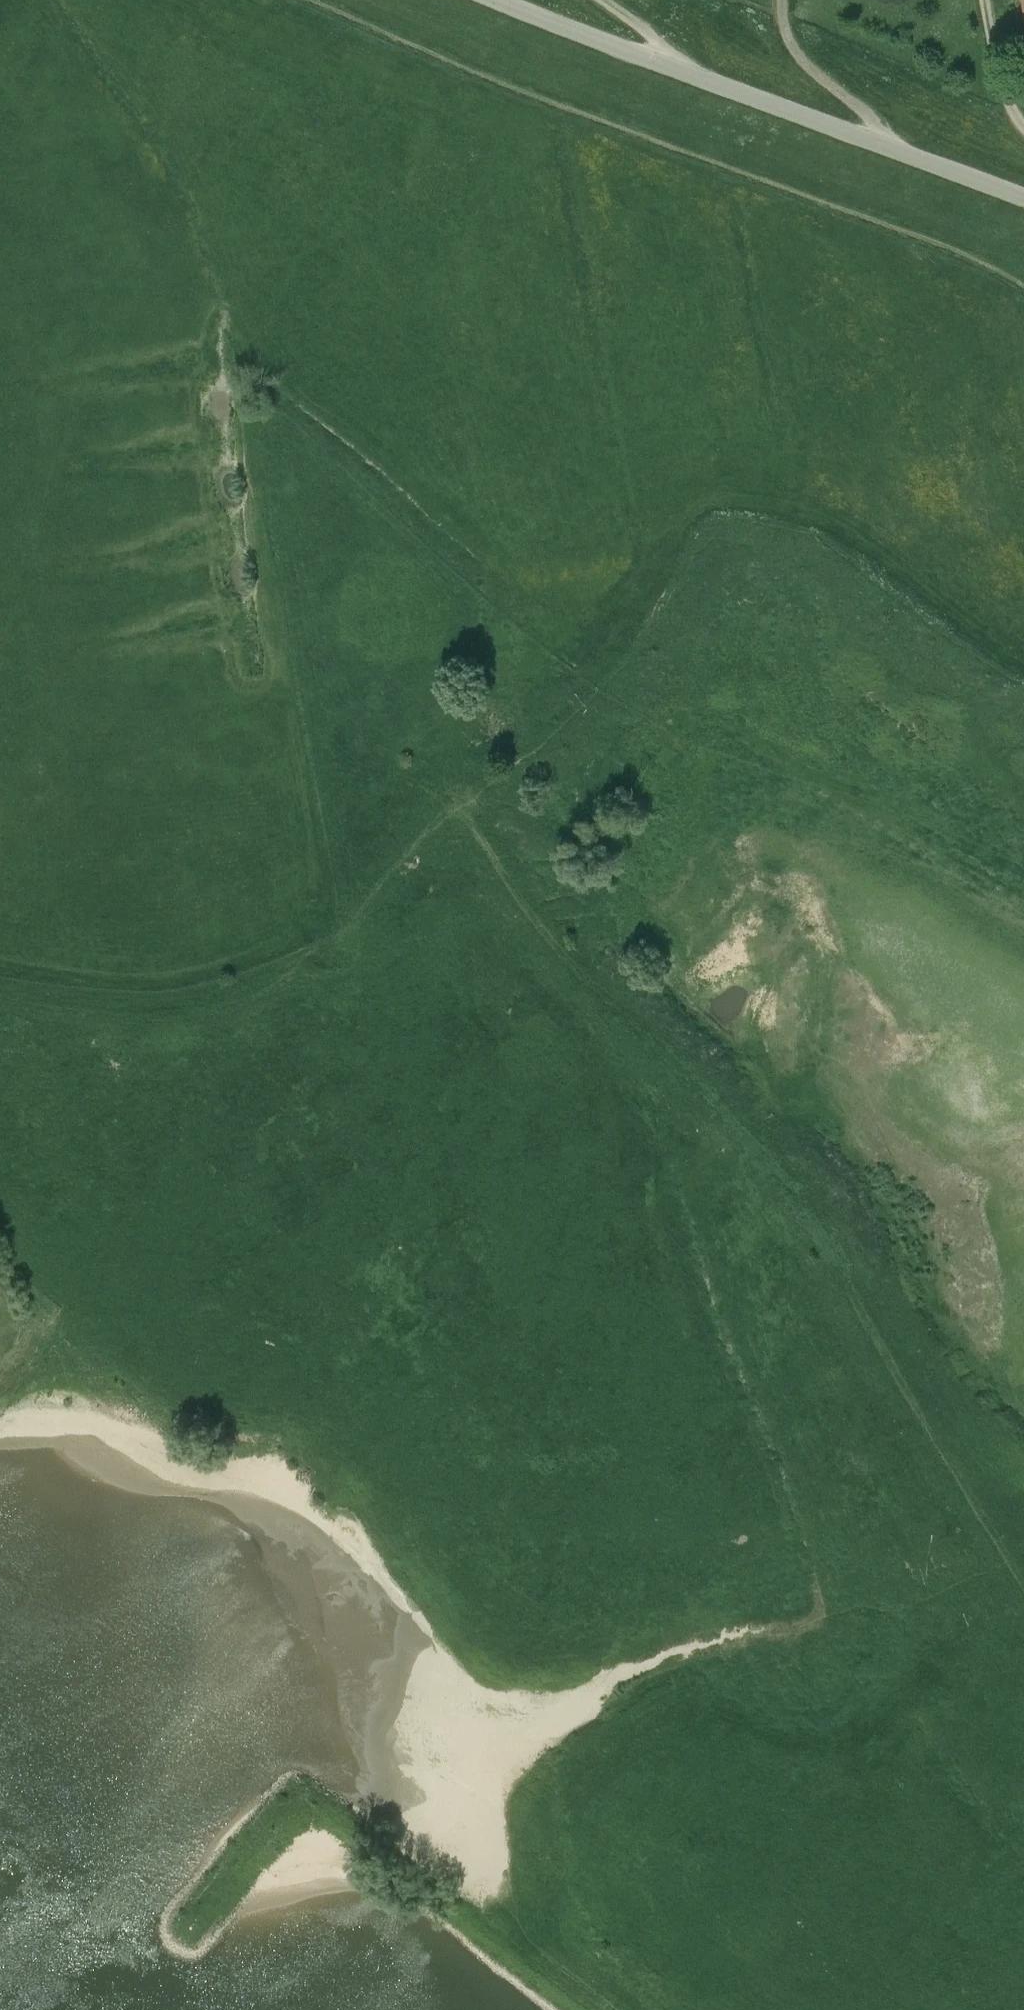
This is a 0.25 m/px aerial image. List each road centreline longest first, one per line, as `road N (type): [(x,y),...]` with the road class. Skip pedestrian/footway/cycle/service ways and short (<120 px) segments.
road 1 (tertiary): [(1023,199),(491,0)]

